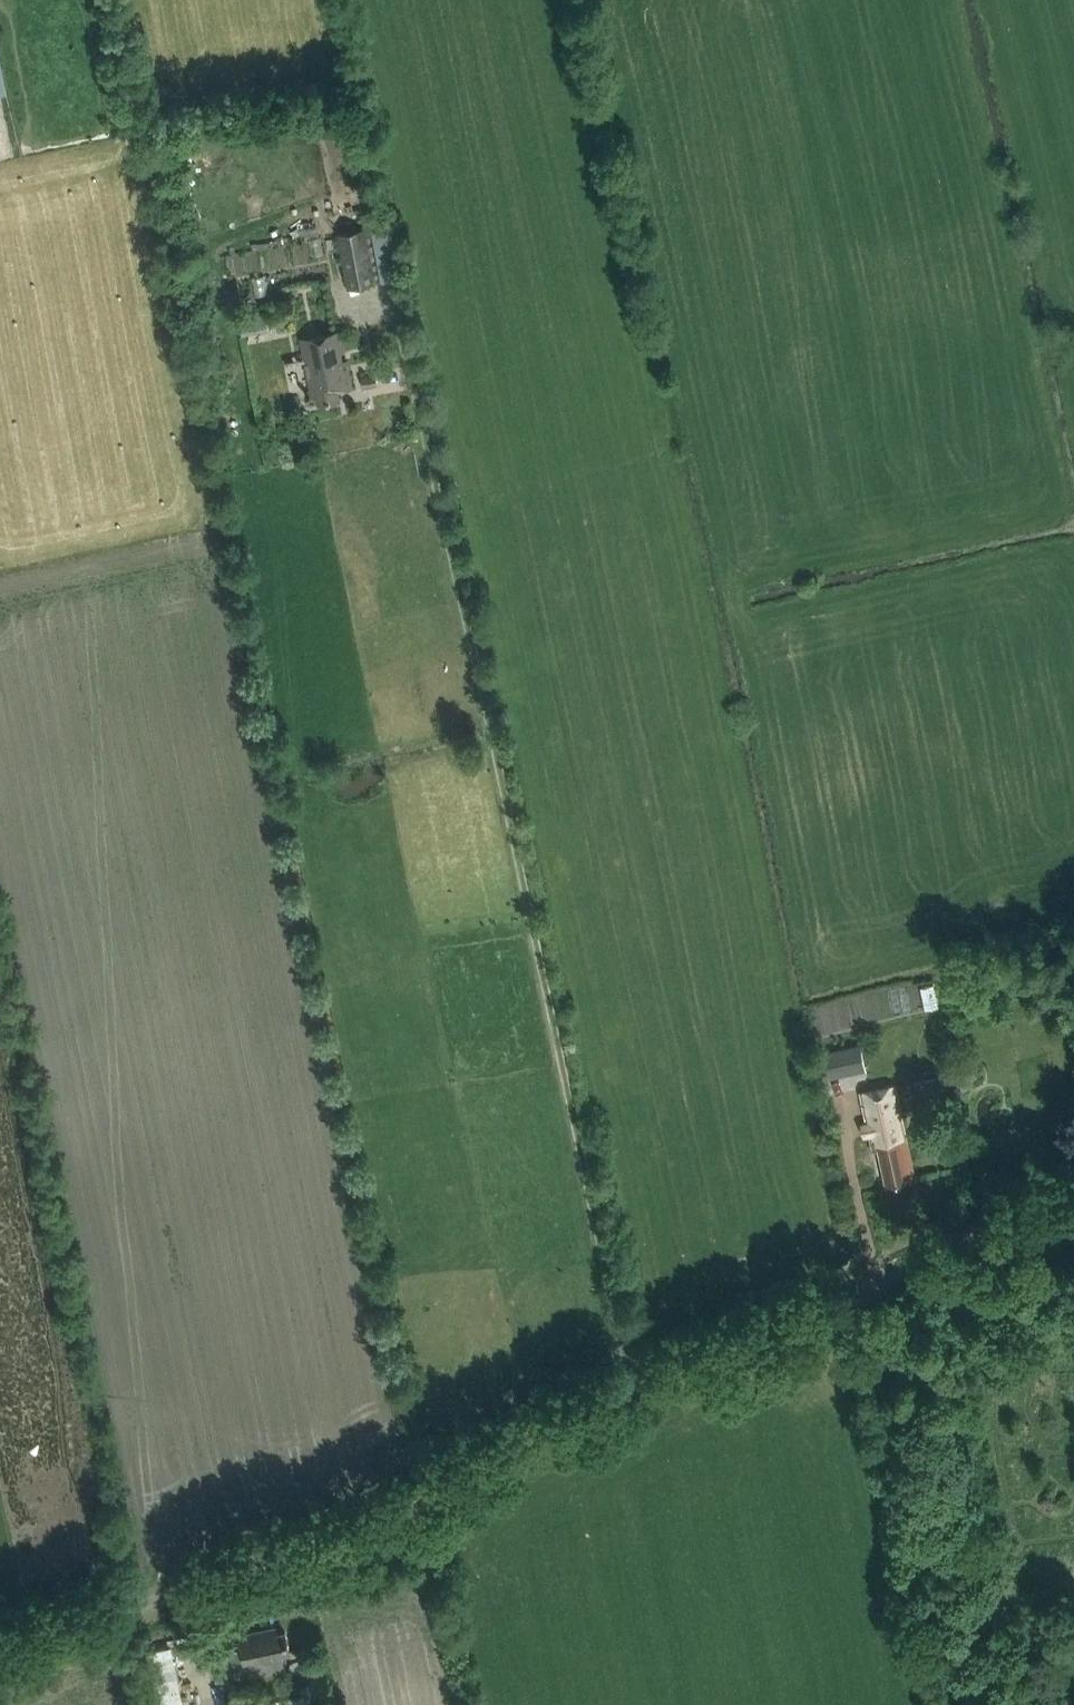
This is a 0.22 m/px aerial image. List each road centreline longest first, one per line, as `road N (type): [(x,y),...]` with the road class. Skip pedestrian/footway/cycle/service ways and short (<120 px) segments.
road 1 (unclassified): [(0,1648),(217,1581),(374,1514),(572,1403),(1073,1195)]
road 2 (track): [(635,1377),(390,271)]

